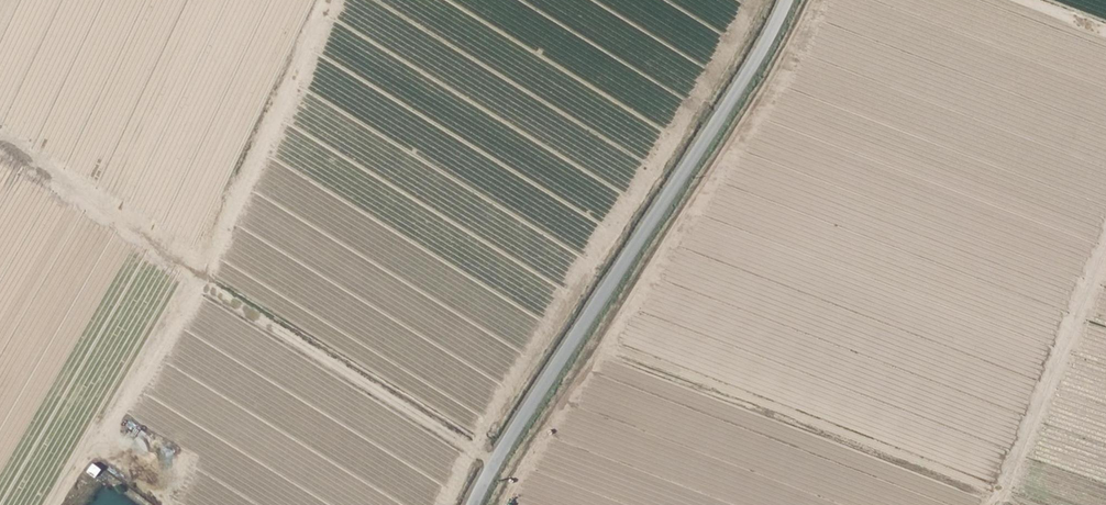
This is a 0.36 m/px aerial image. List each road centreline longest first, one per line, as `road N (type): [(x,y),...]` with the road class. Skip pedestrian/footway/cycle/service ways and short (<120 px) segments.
road 1 (track): [(497,465),(95,215),(0,376)]
road 2 (tertiary): [(473,504),(786,0)]
road 3 (track): [(1000,504),(1105,239)]

